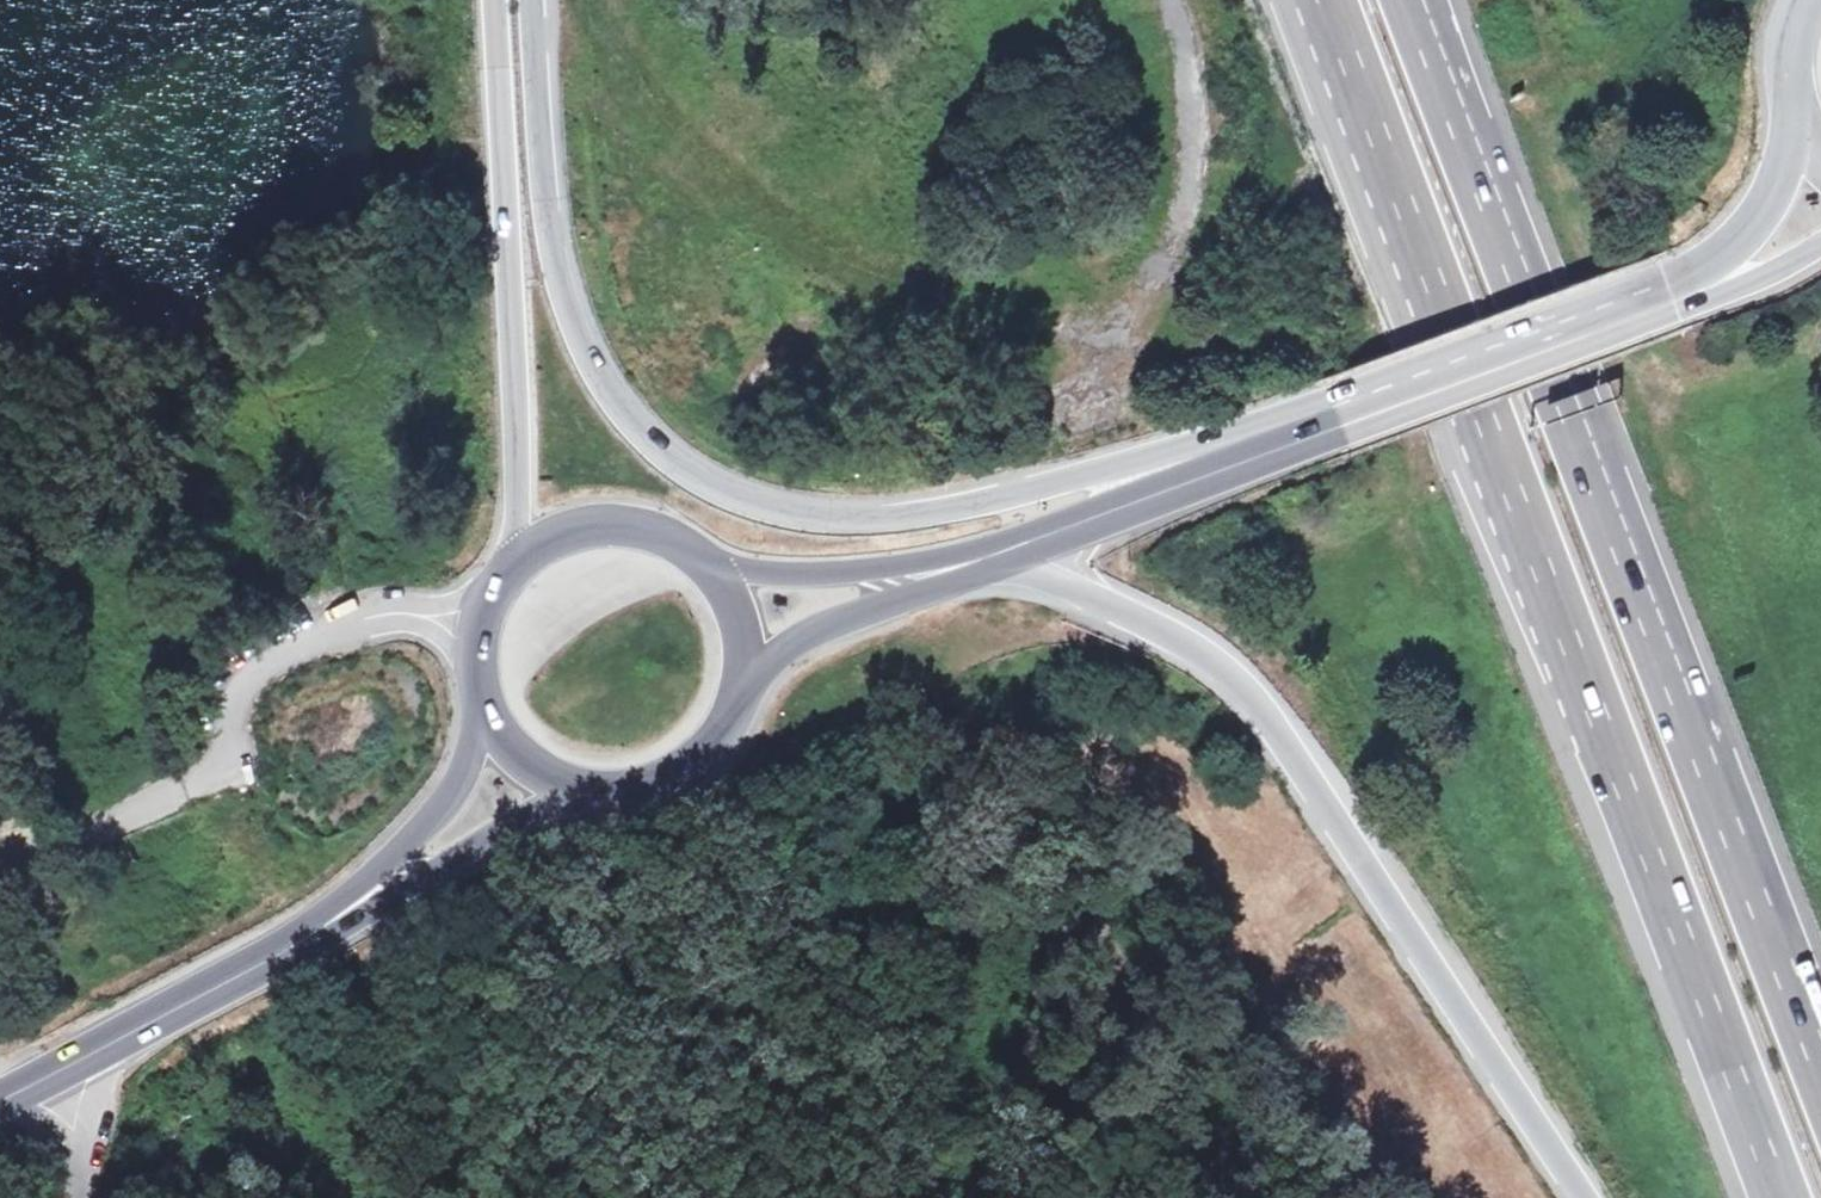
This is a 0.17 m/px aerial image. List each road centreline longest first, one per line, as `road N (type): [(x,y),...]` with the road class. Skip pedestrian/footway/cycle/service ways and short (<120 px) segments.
road 1 (motorway): [(1300,429),(1260,426),(940,513),(829,515),(743,496),(675,460),(587,359),(542,239),(530,0)]
road 2 (motorway): [(1820,1026),(1431,0)]
road 3 (motorway): [(1290,0),(1649,860)]
road 4 (motorway): [(1325,0),(1649,860)]
road 5 (motorway): [(968,568),(1048,580),(1168,642),(1238,689),(1324,791),(1582,1197)]
road 6 (motorway): [(491,0),(515,562)]
road 7 (primary): [(0,1105),(358,906)]
road 8 (primary): [(1669,295),(1300,429)]
road 9 (motorway): [(1649,860),(1781,1197)]
road 10 (primary): [(1300,429),(968,568)]
road 11 (primary): [(742,689),(788,645),(968,568)]
road 12 (primary): [(968,568),(854,579),(710,568)]
road 13 (primary): [(358,906),(584,795)]
road 14 (track): [(1436,1197),(1311,1013)]
road 15 (primary): [(484,726),(444,806),(358,906)]
road 16 (primary): [(710,568),(673,539),(629,525),(583,526),(539,542),(515,562)]
road 17 (primary): [(584,795),(628,795),(668,783),(702,760),(727,727),(742,689)]
road 18 (primary): [(1791,111),(1784,179),(1759,233),(1714,280)]
road 19 (primary): [(515,562),(497,580),(474,632),(474,689),(484,726)]
road 20 (primary): [(742,689),(745,646),(733,604),(710,568)]
road 21 (primary): [(484,726),(543,780),(584,795)]

